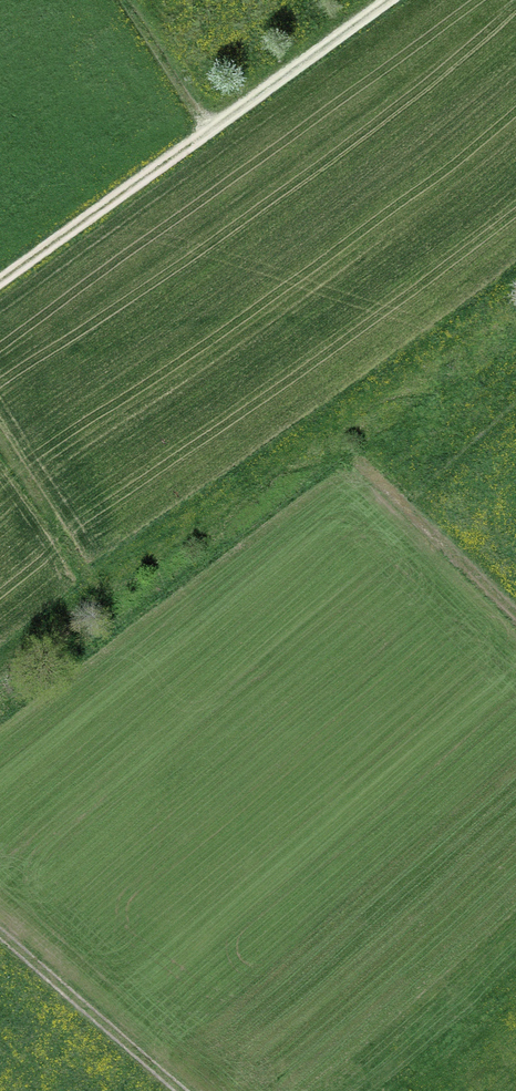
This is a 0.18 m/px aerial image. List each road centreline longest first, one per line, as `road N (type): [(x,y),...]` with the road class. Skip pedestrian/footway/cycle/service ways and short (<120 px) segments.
road 1 (track): [(384,0),(0,283)]
road 2 (track): [(515,626),(354,479)]
road 3 (track): [(165,1090),(0,949)]
road 4 (track): [(0,460),(88,607)]

